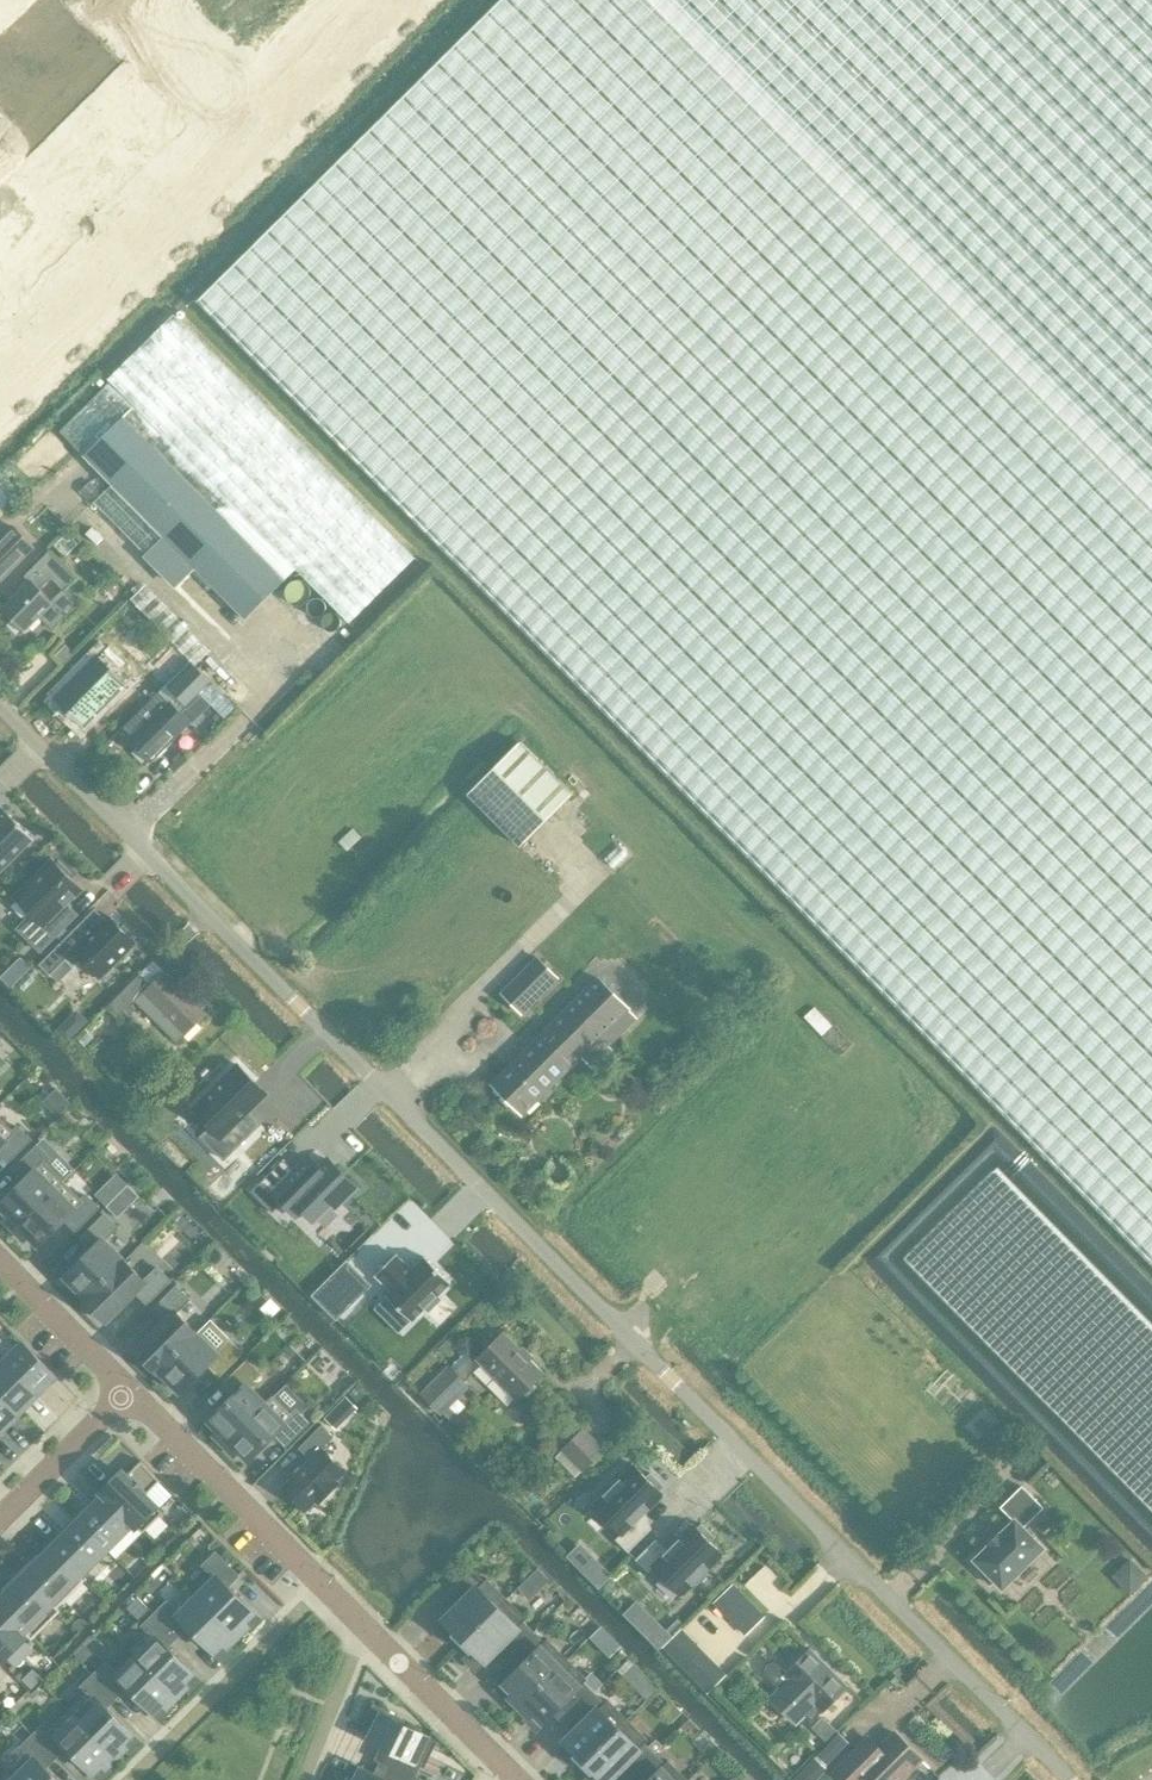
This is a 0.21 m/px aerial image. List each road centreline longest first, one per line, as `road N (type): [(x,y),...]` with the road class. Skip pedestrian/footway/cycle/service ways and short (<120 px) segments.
road 1 (unclassified): [(1071,1779),(0,702)]
road 2 (residential): [(128,1393),(513,1779)]
road 3 (residential): [(245,132),(0,378)]
road 4 (residential): [(382,0),(245,132)]
road 5 (residential): [(245,132),(114,0)]
road 6 (residential): [(0,1265),(128,1393)]
road 7 (residential): [(128,1393),(0,1521)]

